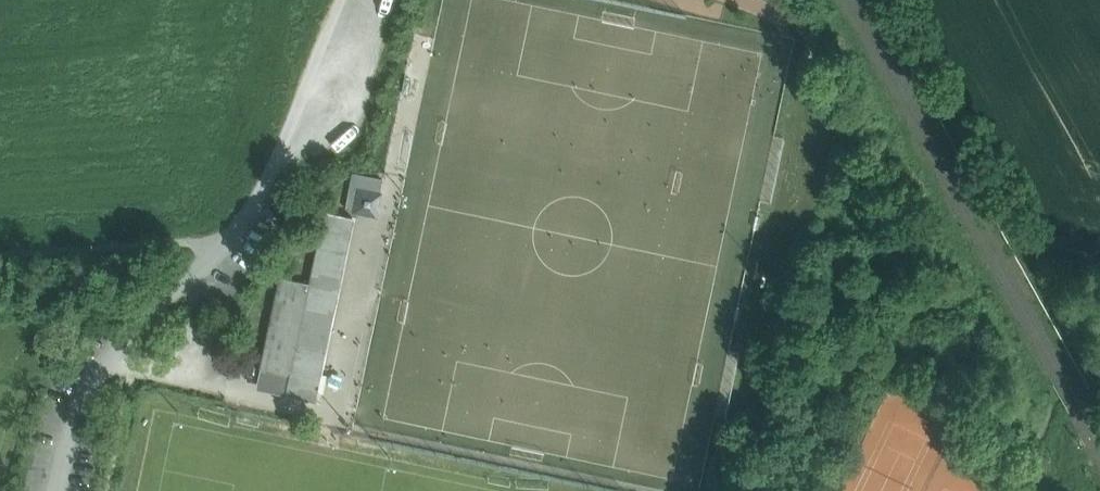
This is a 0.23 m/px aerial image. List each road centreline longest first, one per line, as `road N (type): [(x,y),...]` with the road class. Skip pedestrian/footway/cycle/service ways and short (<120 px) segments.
road 1 (unclassified): [(58,490),(76,409),(103,355),(251,216),(342,0)]

